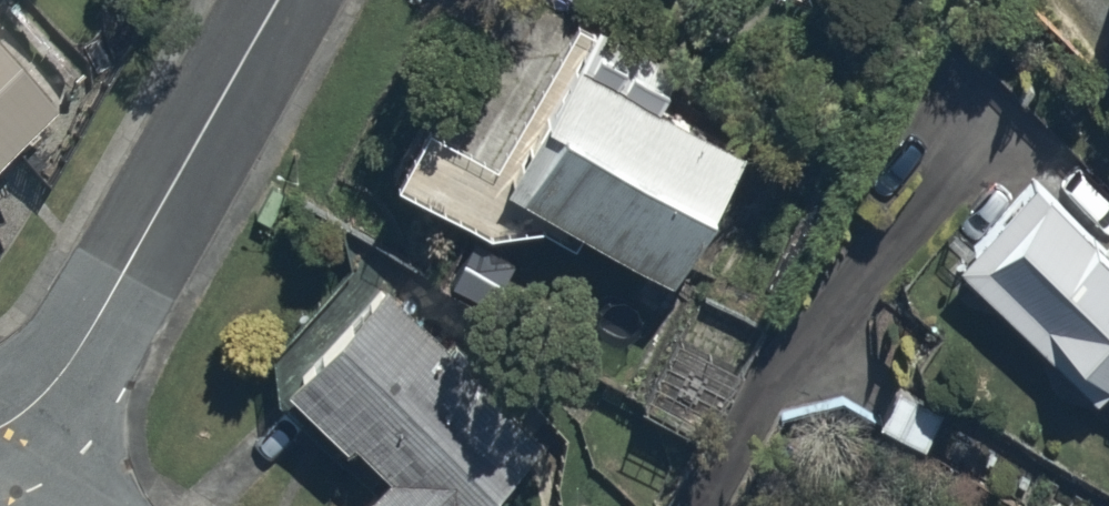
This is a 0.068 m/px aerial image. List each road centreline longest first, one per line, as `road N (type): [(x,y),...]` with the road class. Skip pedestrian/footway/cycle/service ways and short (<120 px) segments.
road 1 (residential): [(281,0),(110,301),(43,394),(0,430)]

